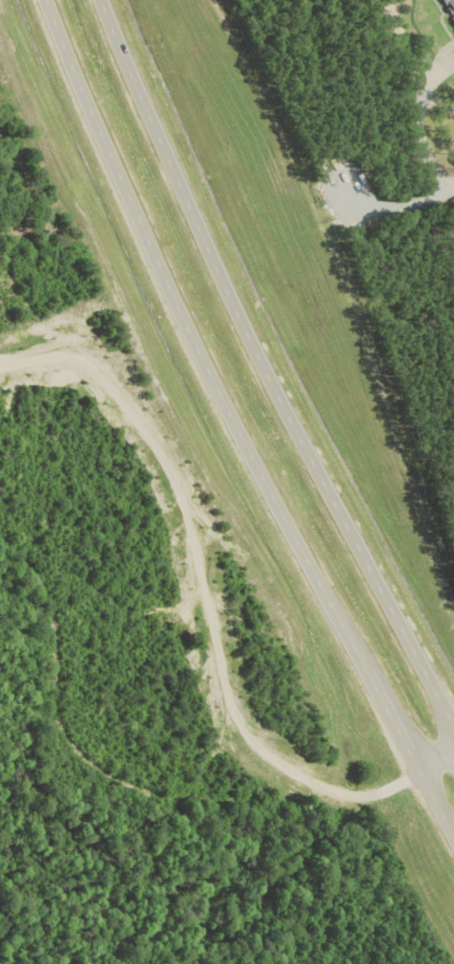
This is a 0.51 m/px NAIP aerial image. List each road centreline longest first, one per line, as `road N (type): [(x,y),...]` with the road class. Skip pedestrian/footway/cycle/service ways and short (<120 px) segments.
road 1 (trunk): [(49,0),(187,338),(453,897)]
road 2 (trunk): [(453,780),(100,0)]

